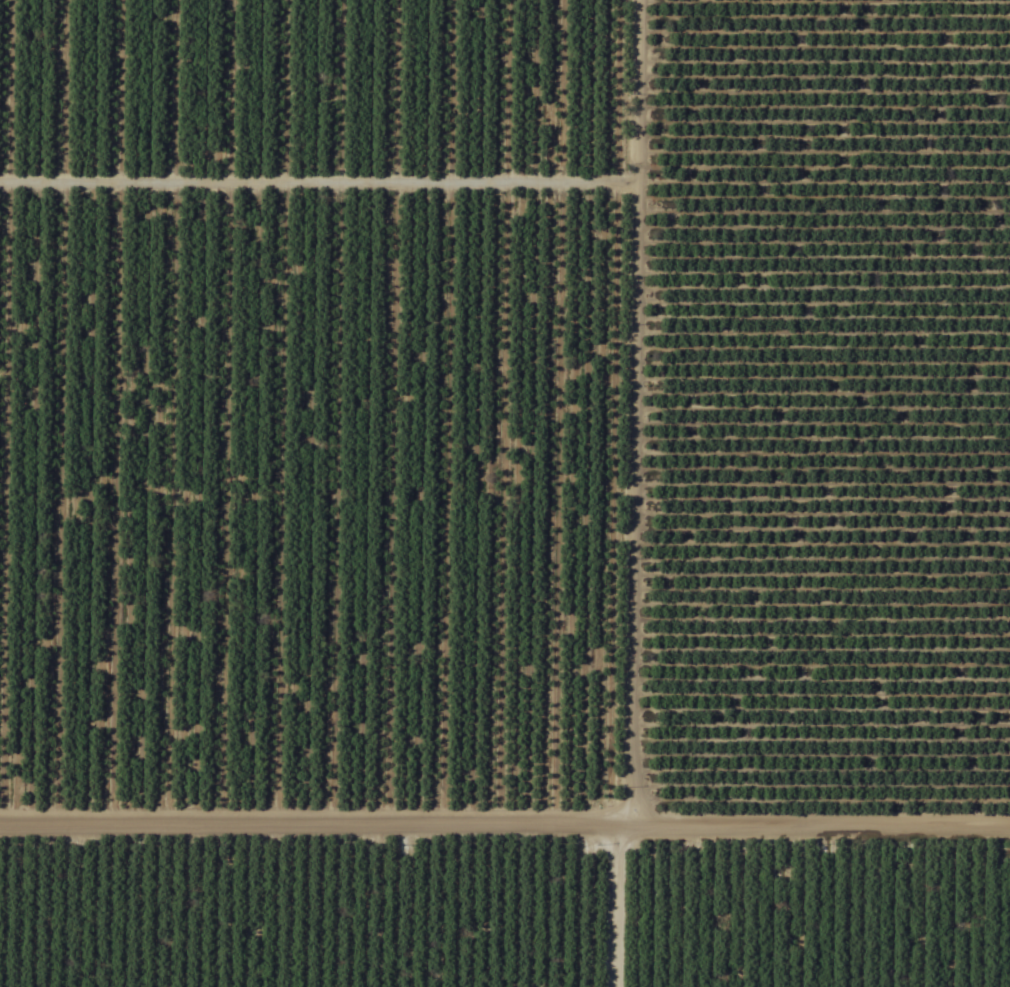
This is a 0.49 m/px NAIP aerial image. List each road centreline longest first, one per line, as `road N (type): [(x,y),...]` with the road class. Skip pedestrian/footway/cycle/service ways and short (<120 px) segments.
road 1 (track): [(618,0),(587,986)]
road 2 (residential): [(594,822),(0,820)]

